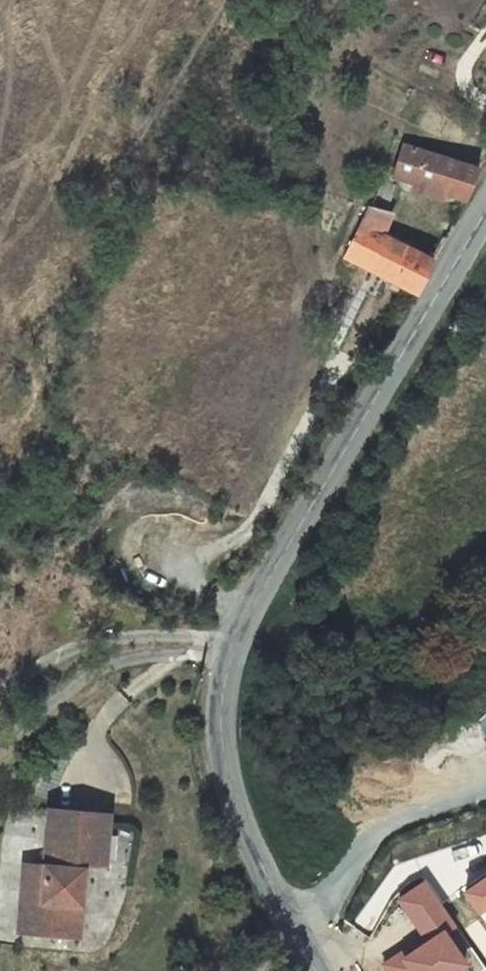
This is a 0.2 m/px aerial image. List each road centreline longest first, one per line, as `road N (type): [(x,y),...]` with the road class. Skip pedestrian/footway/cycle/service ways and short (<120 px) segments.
road 1 (tertiary): [(485,222),(243,635),(224,695),(226,779),(316,970)]

